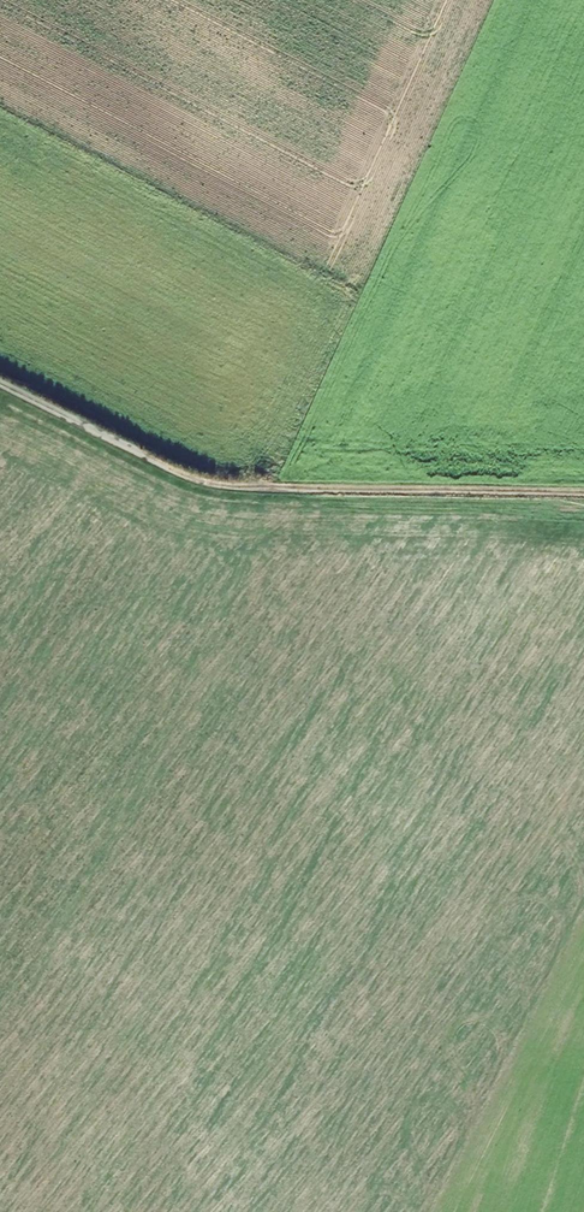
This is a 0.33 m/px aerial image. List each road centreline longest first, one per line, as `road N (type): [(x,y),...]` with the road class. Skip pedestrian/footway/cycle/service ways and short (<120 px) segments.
road 1 (track): [(0,385),(171,471),(217,485),(583,493)]

